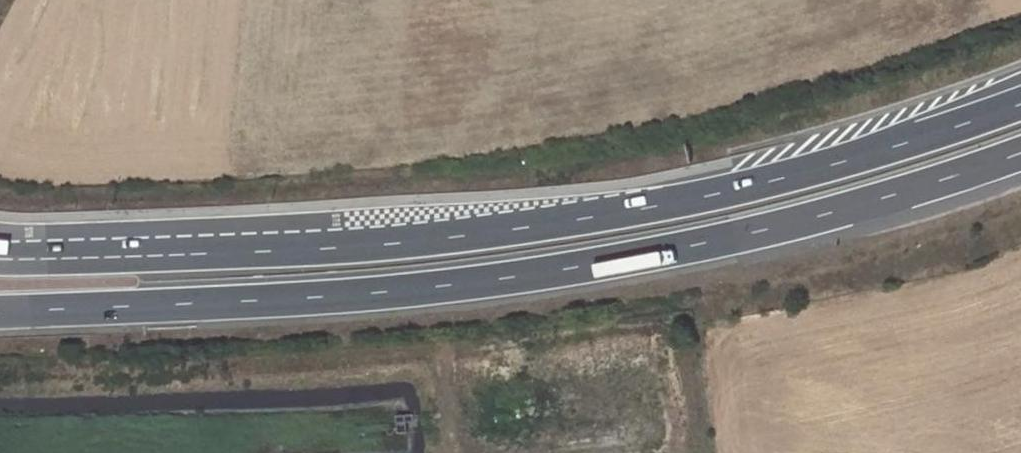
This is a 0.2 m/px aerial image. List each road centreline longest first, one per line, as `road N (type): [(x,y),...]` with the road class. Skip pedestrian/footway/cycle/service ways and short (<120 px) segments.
road 1 (trunk): [(1020,103),(784,179),(553,224),(360,247),(0,259)]
road 2 (trunk): [(0,312),(373,294),(513,277),(734,238),(1020,153)]

